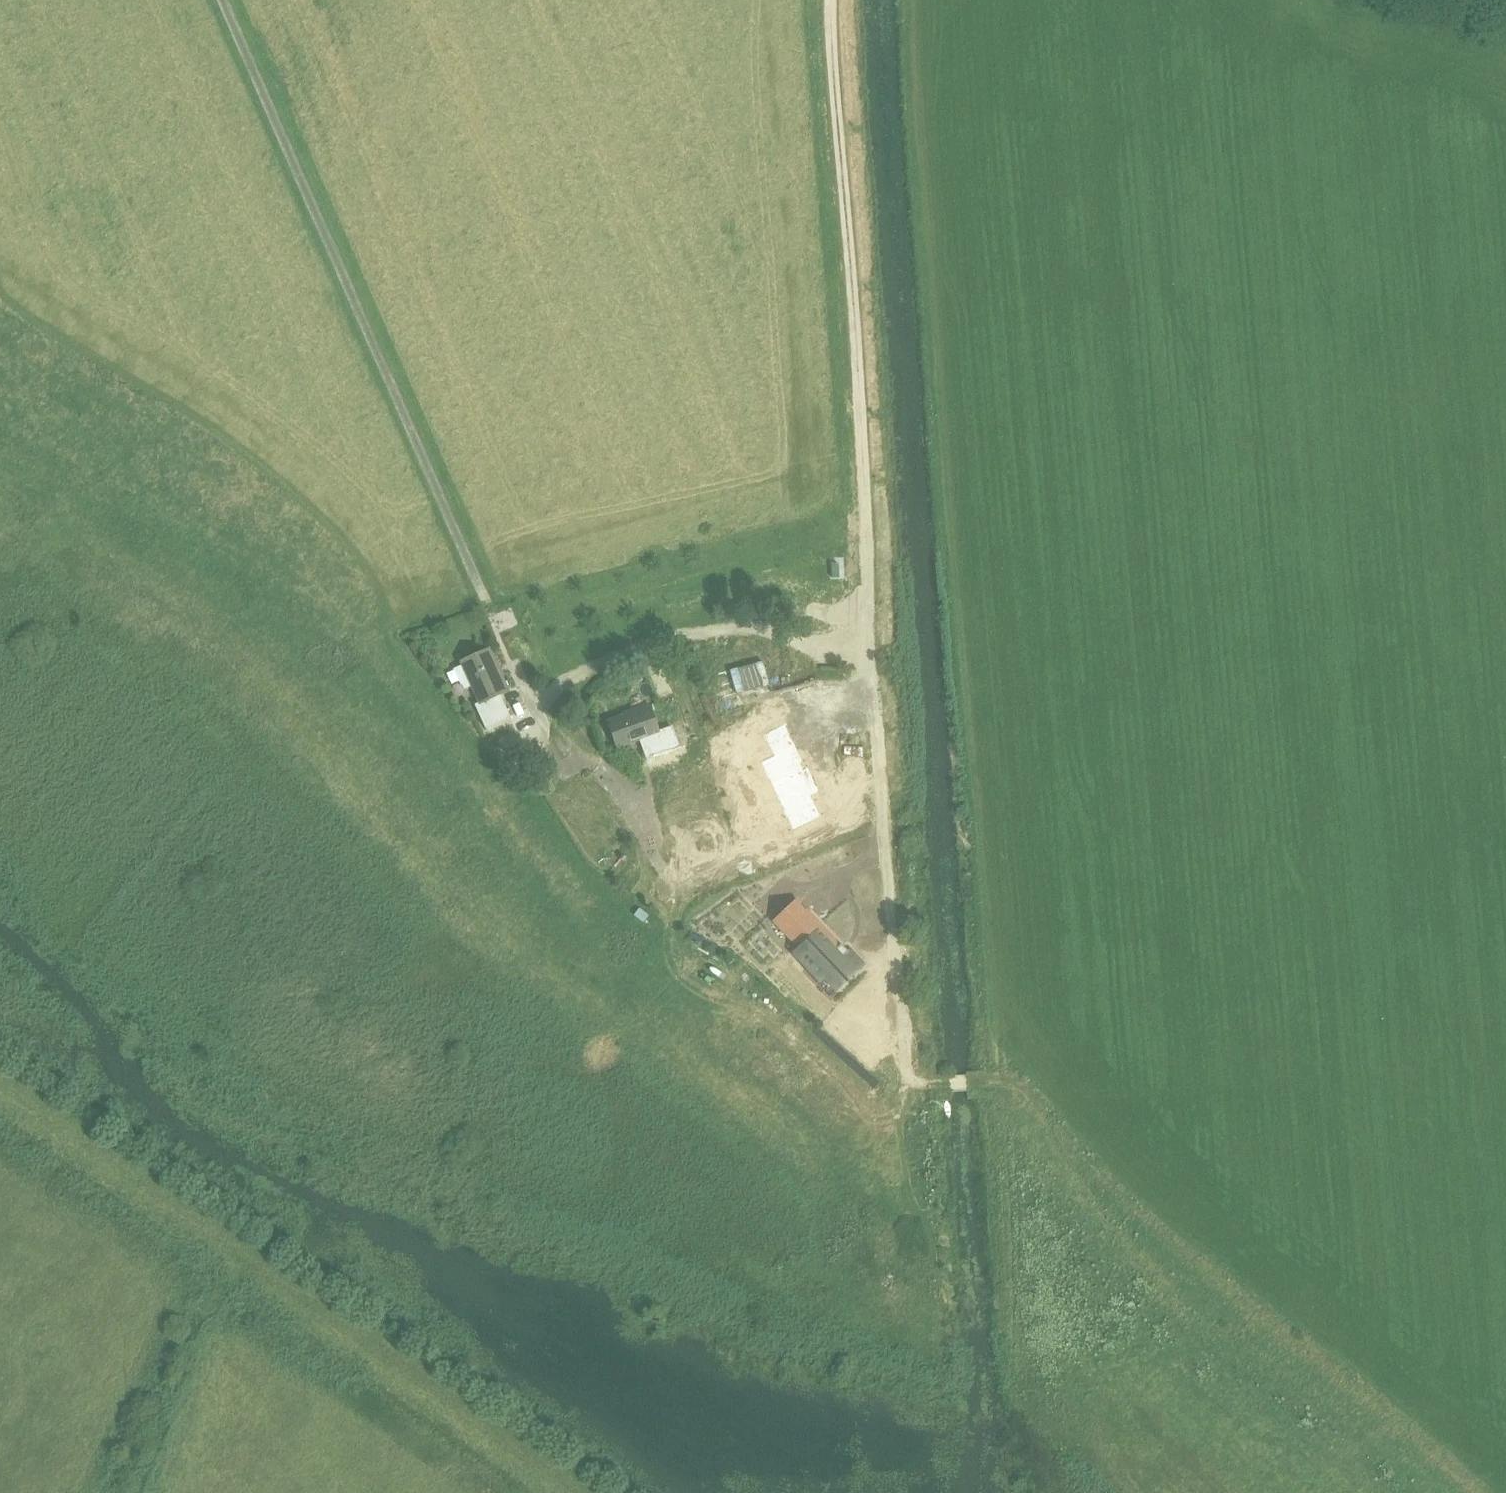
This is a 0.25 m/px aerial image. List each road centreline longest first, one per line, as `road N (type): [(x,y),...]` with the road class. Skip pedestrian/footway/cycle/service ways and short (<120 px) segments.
road 1 (track): [(831,0),(895,975),(906,1078),(915,1090),(937,1086)]
road 2 (track): [(981,1084),(1024,1092),(1147,1228),(1480,1492)]
road 3 (track): [(870,616),(814,644),(752,628),(667,638),(568,680),(530,708)]

